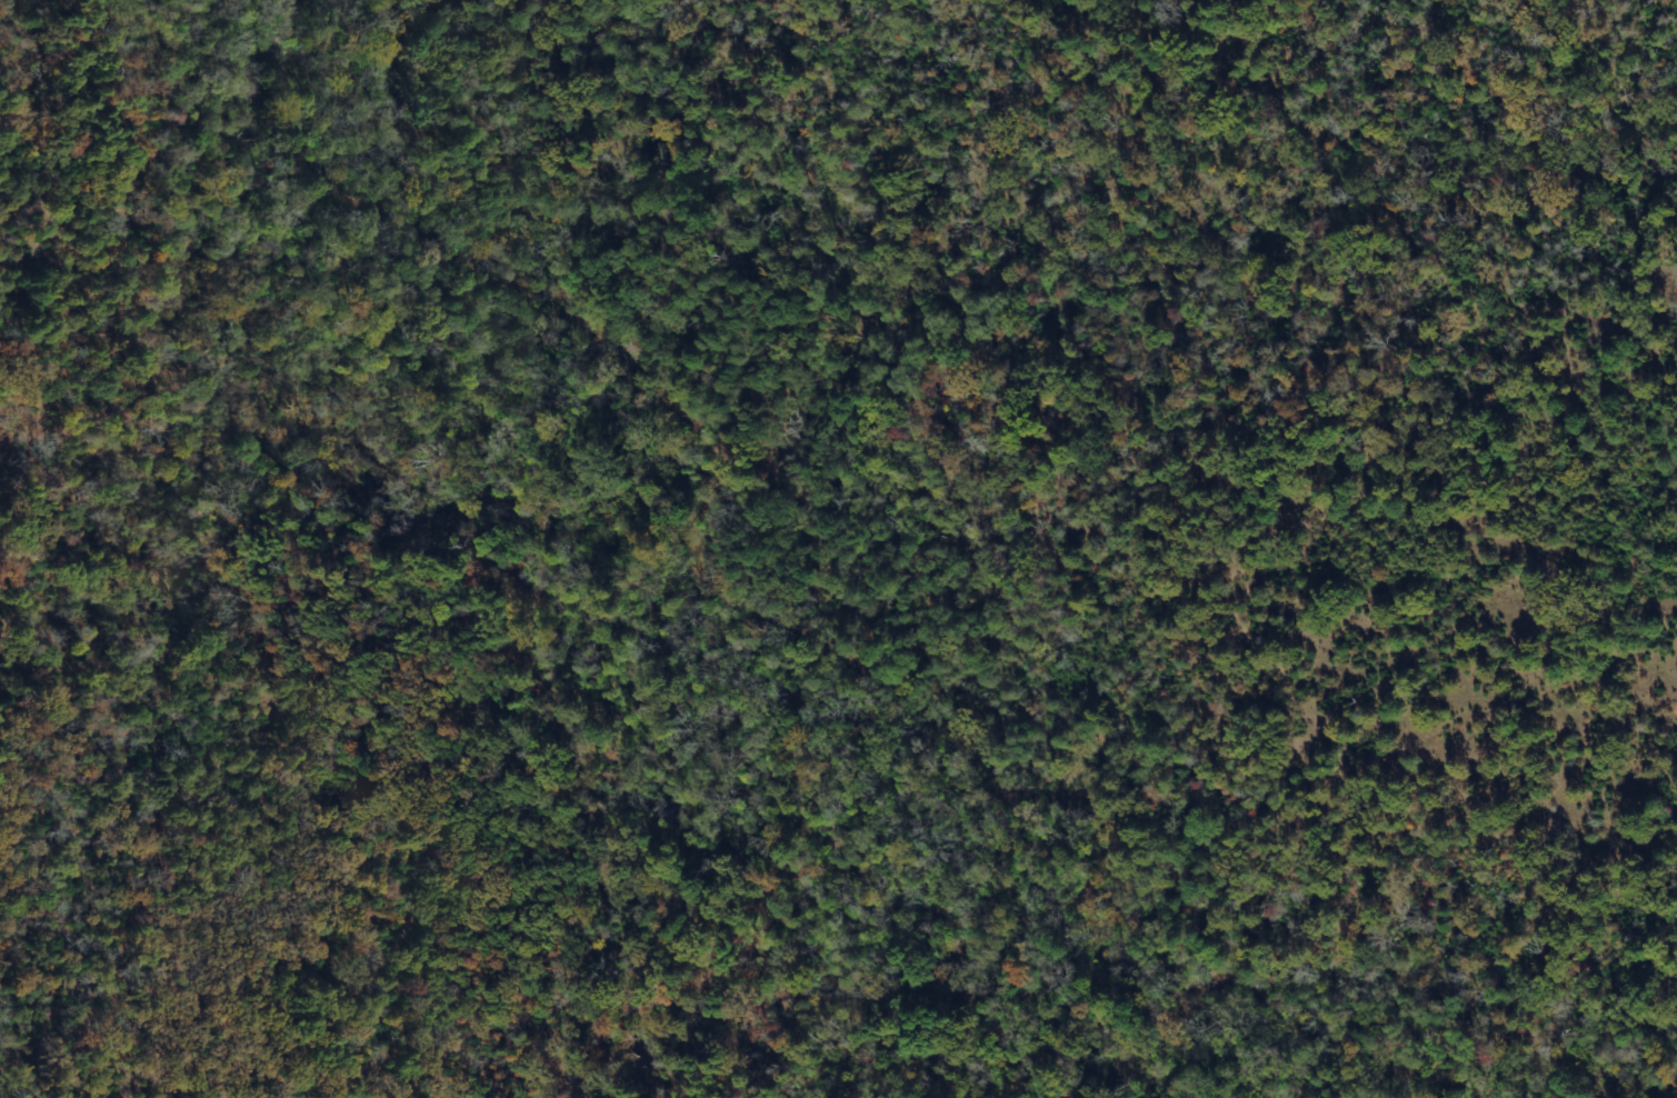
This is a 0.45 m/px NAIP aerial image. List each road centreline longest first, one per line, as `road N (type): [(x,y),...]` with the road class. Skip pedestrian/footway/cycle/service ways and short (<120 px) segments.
road 1 (track): [(1676,305),(1647,58),(1586,0)]

